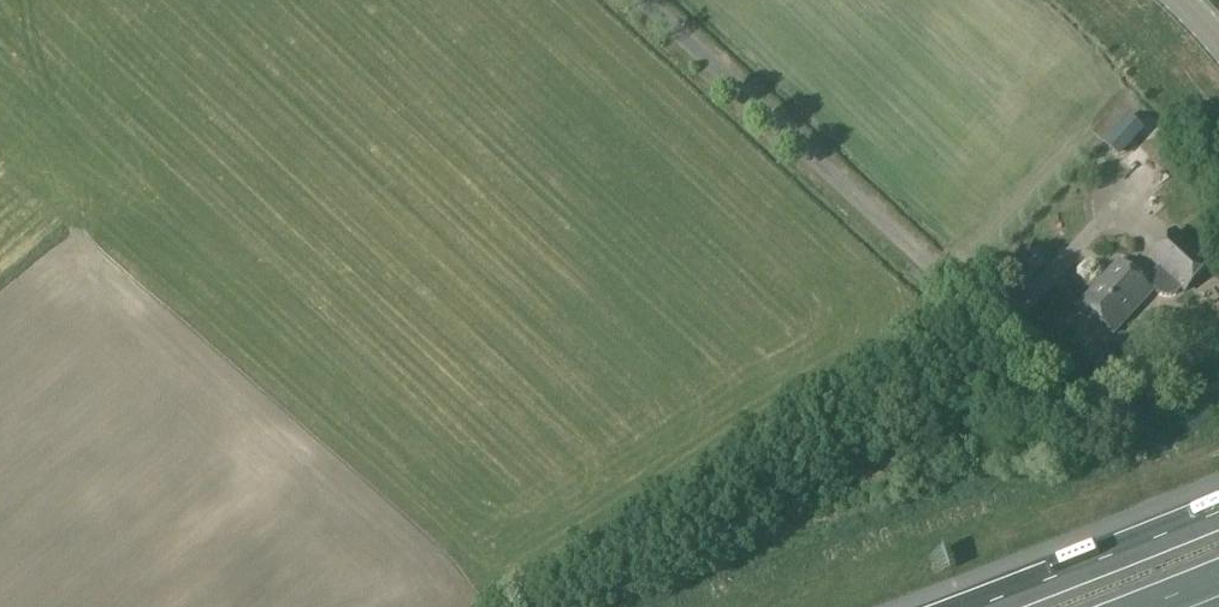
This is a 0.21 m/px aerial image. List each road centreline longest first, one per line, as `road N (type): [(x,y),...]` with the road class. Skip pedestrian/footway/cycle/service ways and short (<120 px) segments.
road 1 (unclassified): [(1071,383),(642,0)]
road 2 (motorway): [(1218,510),(970,606)]

